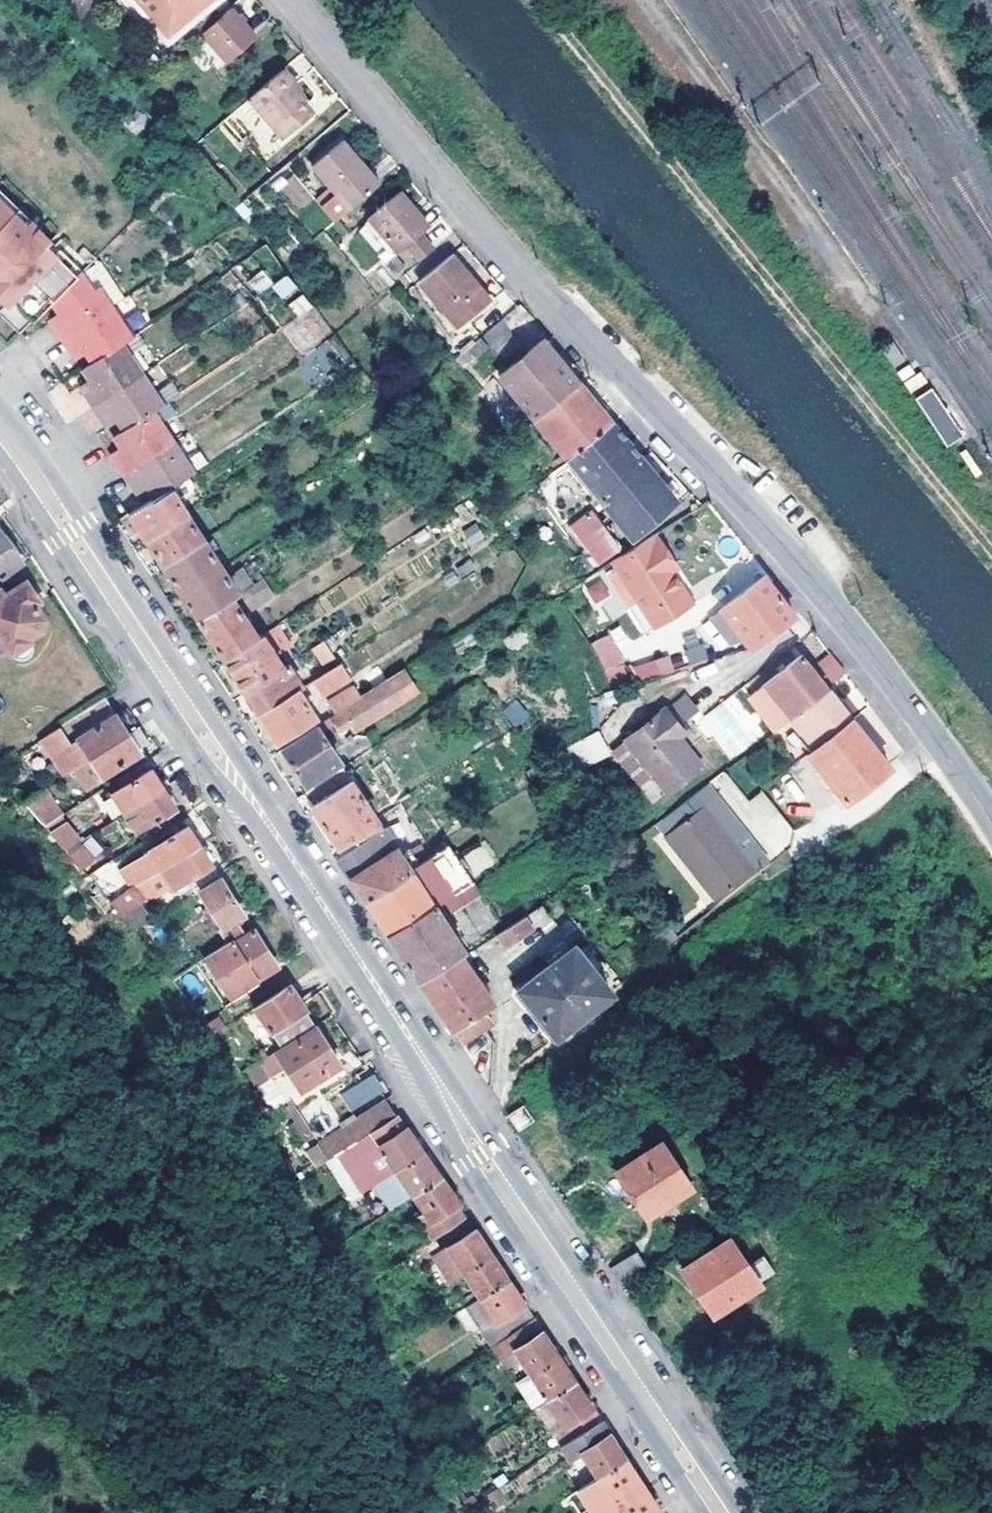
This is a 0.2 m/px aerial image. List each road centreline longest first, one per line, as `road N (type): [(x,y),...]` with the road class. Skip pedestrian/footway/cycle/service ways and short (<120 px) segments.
road 1 (secondary): [(720,1512),(0,426)]
road 2 (residential): [(289,0),(532,287),(858,650),(991,823)]
road 3 (track): [(534,0),(991,559)]

